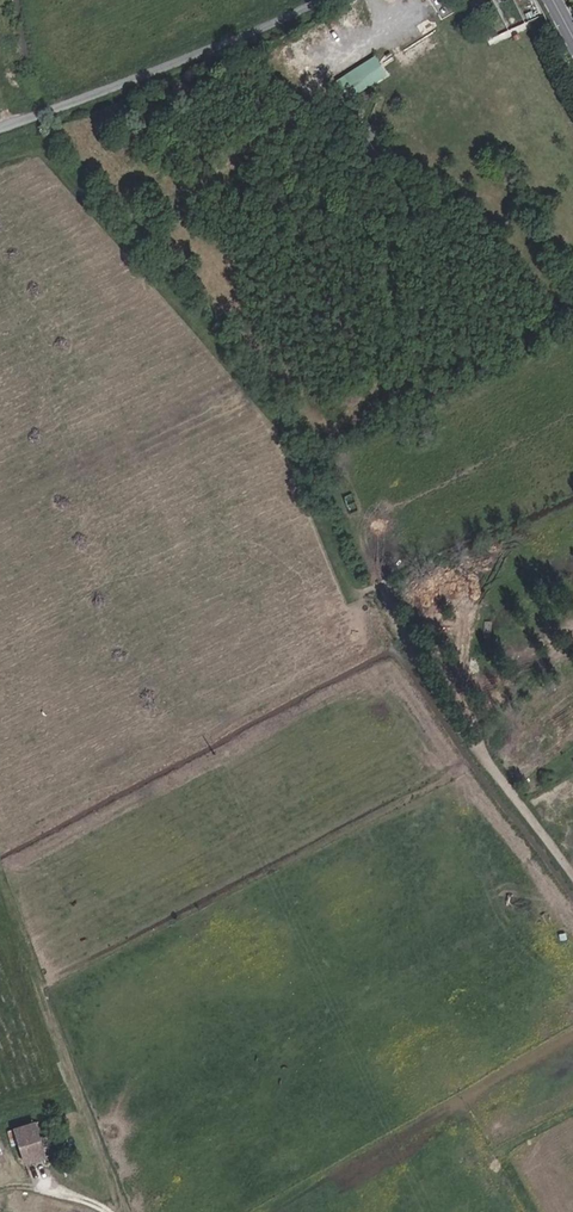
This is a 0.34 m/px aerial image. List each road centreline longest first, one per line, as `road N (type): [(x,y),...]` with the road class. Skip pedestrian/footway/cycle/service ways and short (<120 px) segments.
road 1 (unclassified): [(0,127),(155,74),(326,0)]

